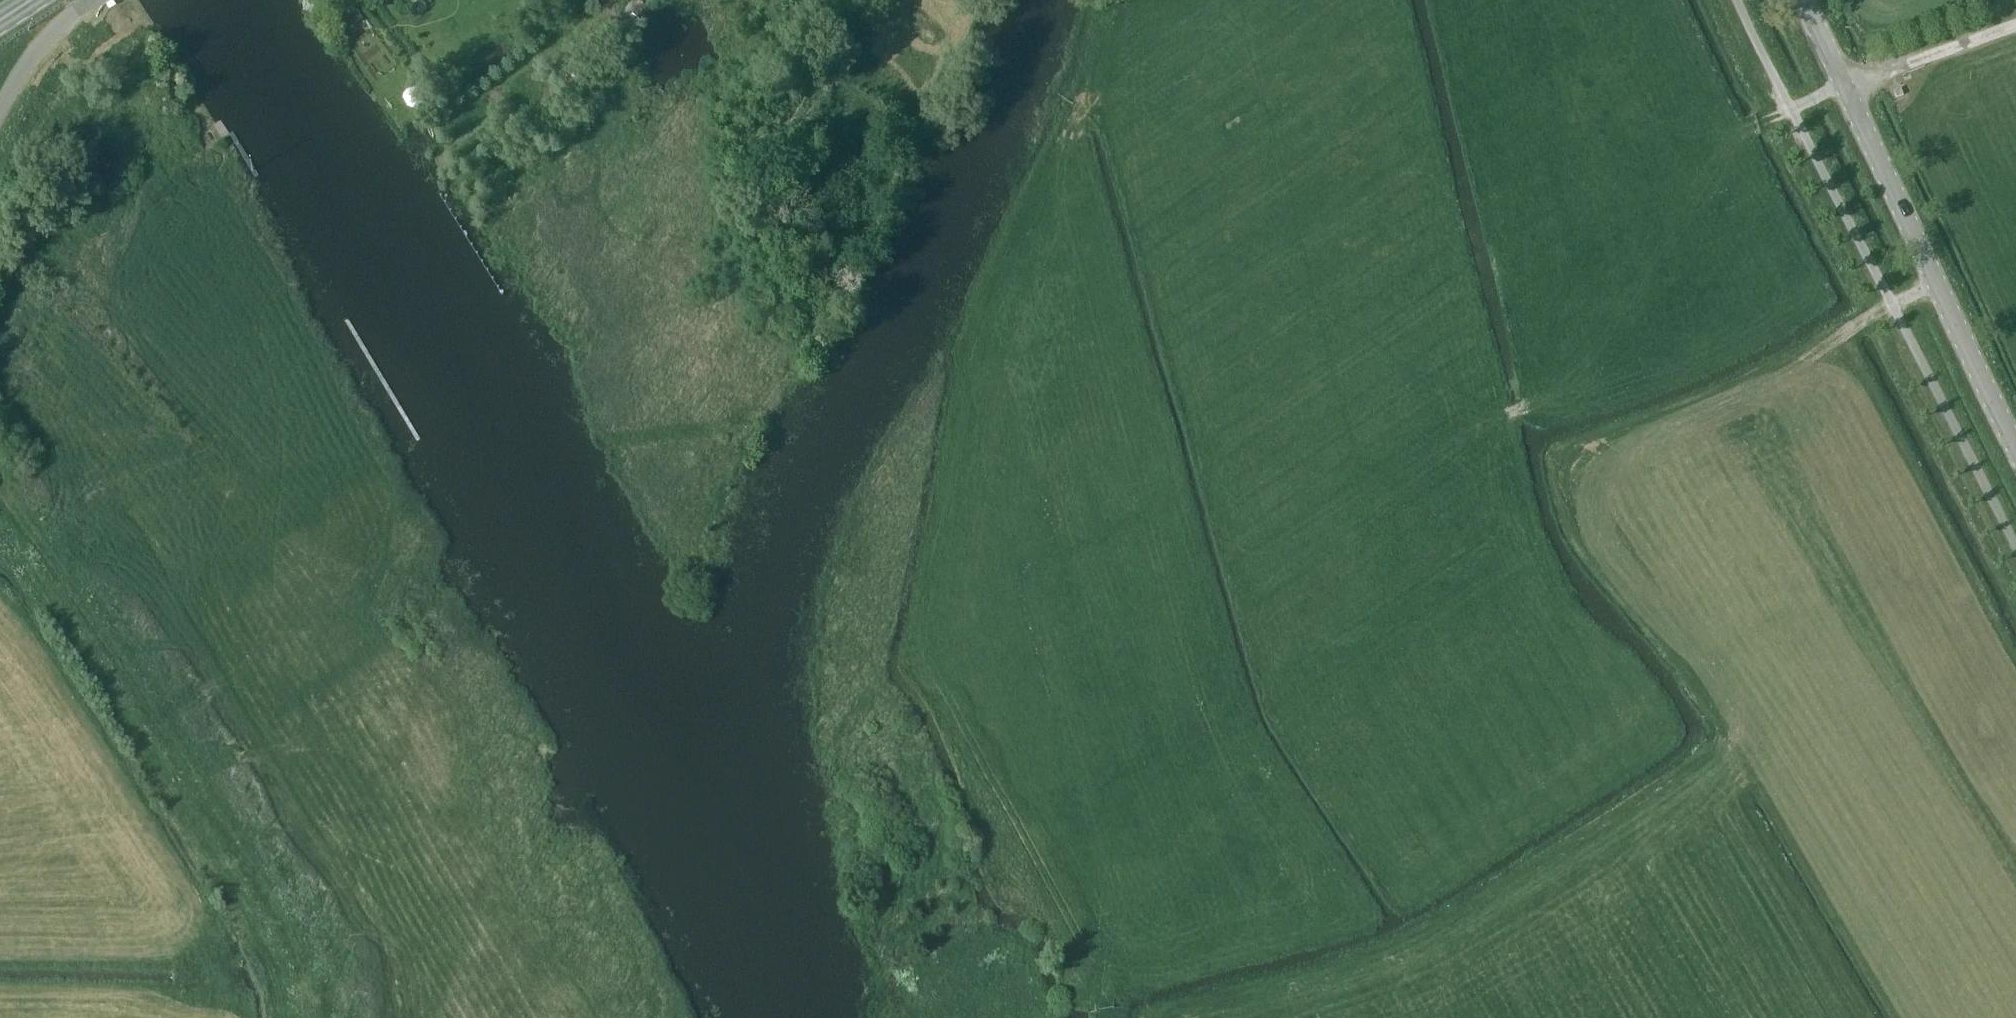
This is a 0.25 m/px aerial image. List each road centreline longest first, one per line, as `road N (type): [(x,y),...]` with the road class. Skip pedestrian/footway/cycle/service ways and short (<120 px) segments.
road 1 (tertiary): [(2015,447),(1805,0)]
road 2 (unclassified): [(0,110),(41,45),(89,0)]

